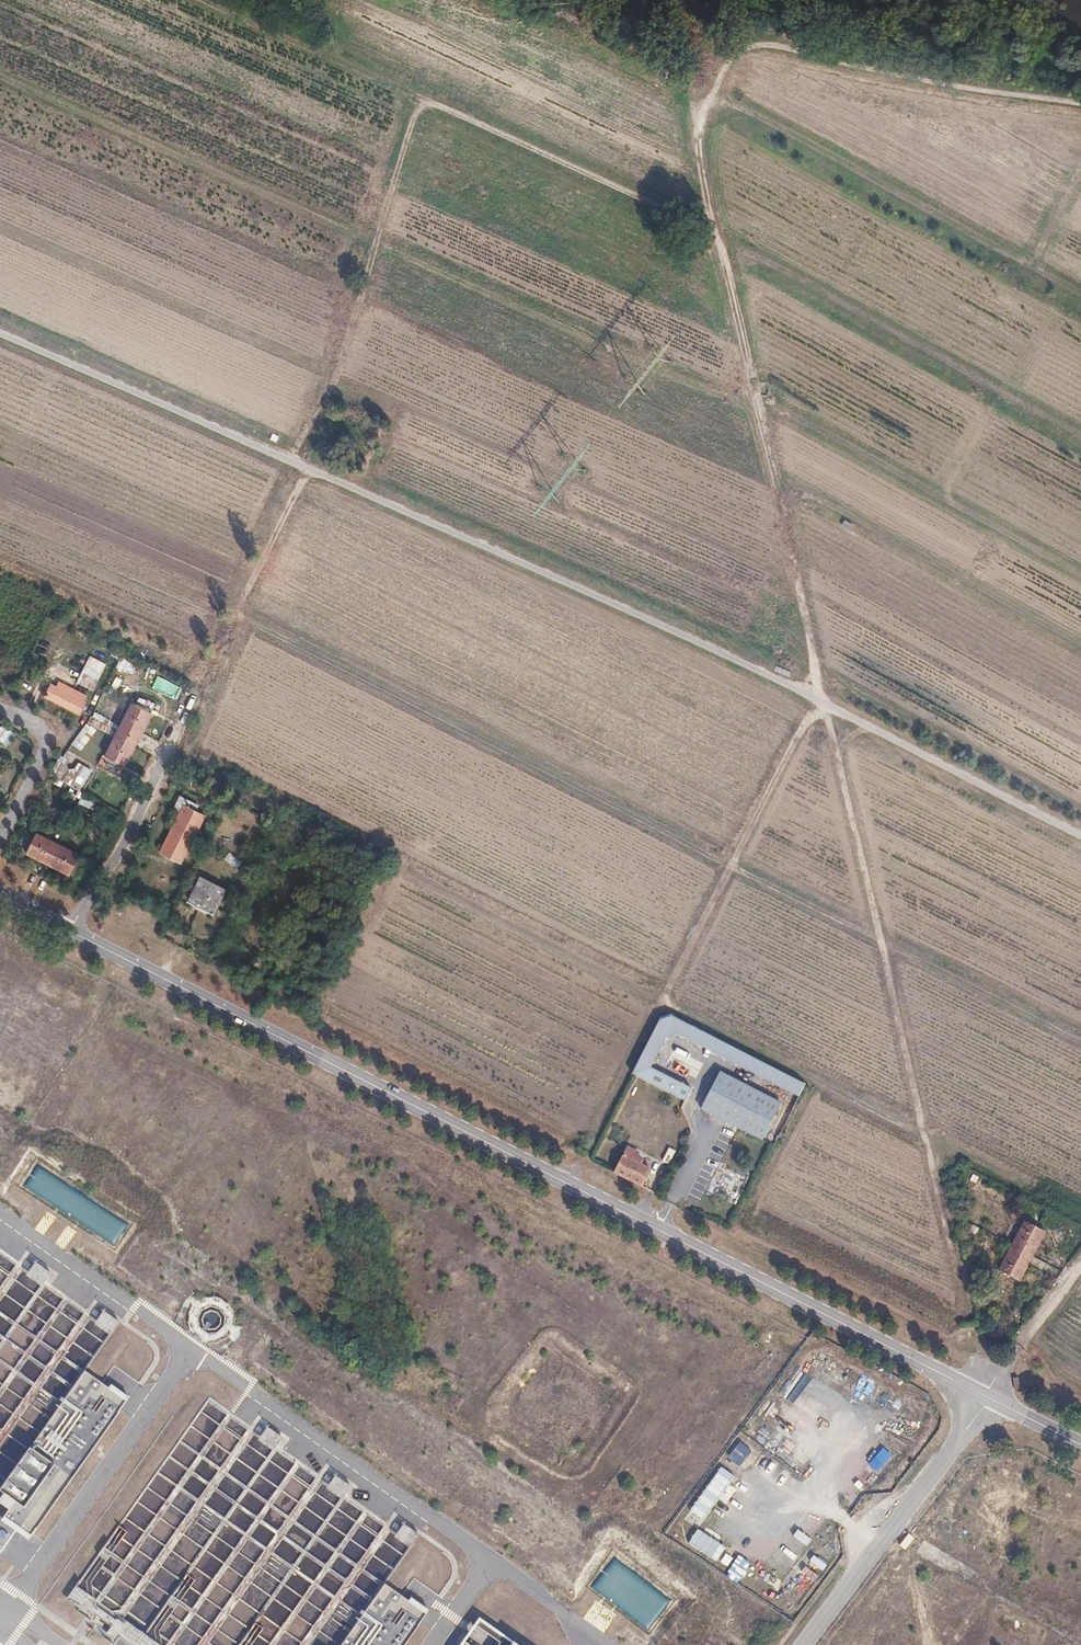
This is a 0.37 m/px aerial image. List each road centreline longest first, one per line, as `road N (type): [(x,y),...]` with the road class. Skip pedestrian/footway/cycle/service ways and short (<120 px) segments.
road 1 (track): [(0,334),(558,577),(1080,832)]
road 2 (unclassified): [(72,932),(1080,1444)]
road 3 (track): [(715,233),(965,1312)]
road 4 (track): [(659,999),(734,862),(231,611),(308,469)]
road 5 (track): [(294,463),(328,404),(420,101),(715,233)]
road 6 (track): [(1080,1217),(659,999),(568,1184)]
road 7 (track): [(1080,104),(748,45),(725,64),(696,135),(715,233)]
road 8 (track): [(715,233),(1080,436)]
road 9 (track): [(710,102),(787,132),(1080,294)]
road 10 (residential): [(72,932),(200,677)]
road 11 (track): [(1080,1643),(891,1530)]
road 12 (track): [(734,862),(819,702)]
road 13 (residential): [(0,707),(37,728),(44,747),(0,844)]
road 14 (track): [(991,1399),(1080,1264)]

